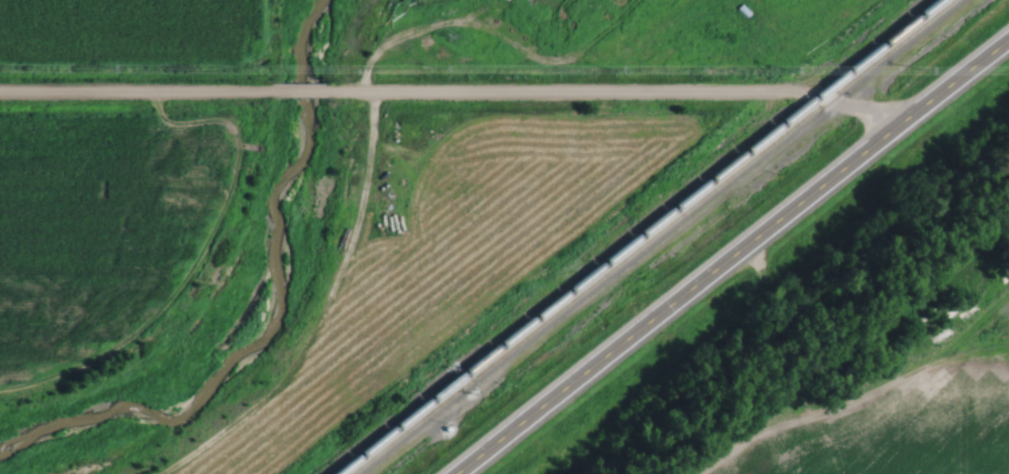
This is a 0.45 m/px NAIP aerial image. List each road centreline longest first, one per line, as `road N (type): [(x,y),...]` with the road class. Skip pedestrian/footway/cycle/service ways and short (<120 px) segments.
road 1 (primary): [(464,473),(1008,38)]
road 2 (residential): [(893,128),(802,94),(322,89)]
road 3 (residential): [(270,89),(0,93)]

